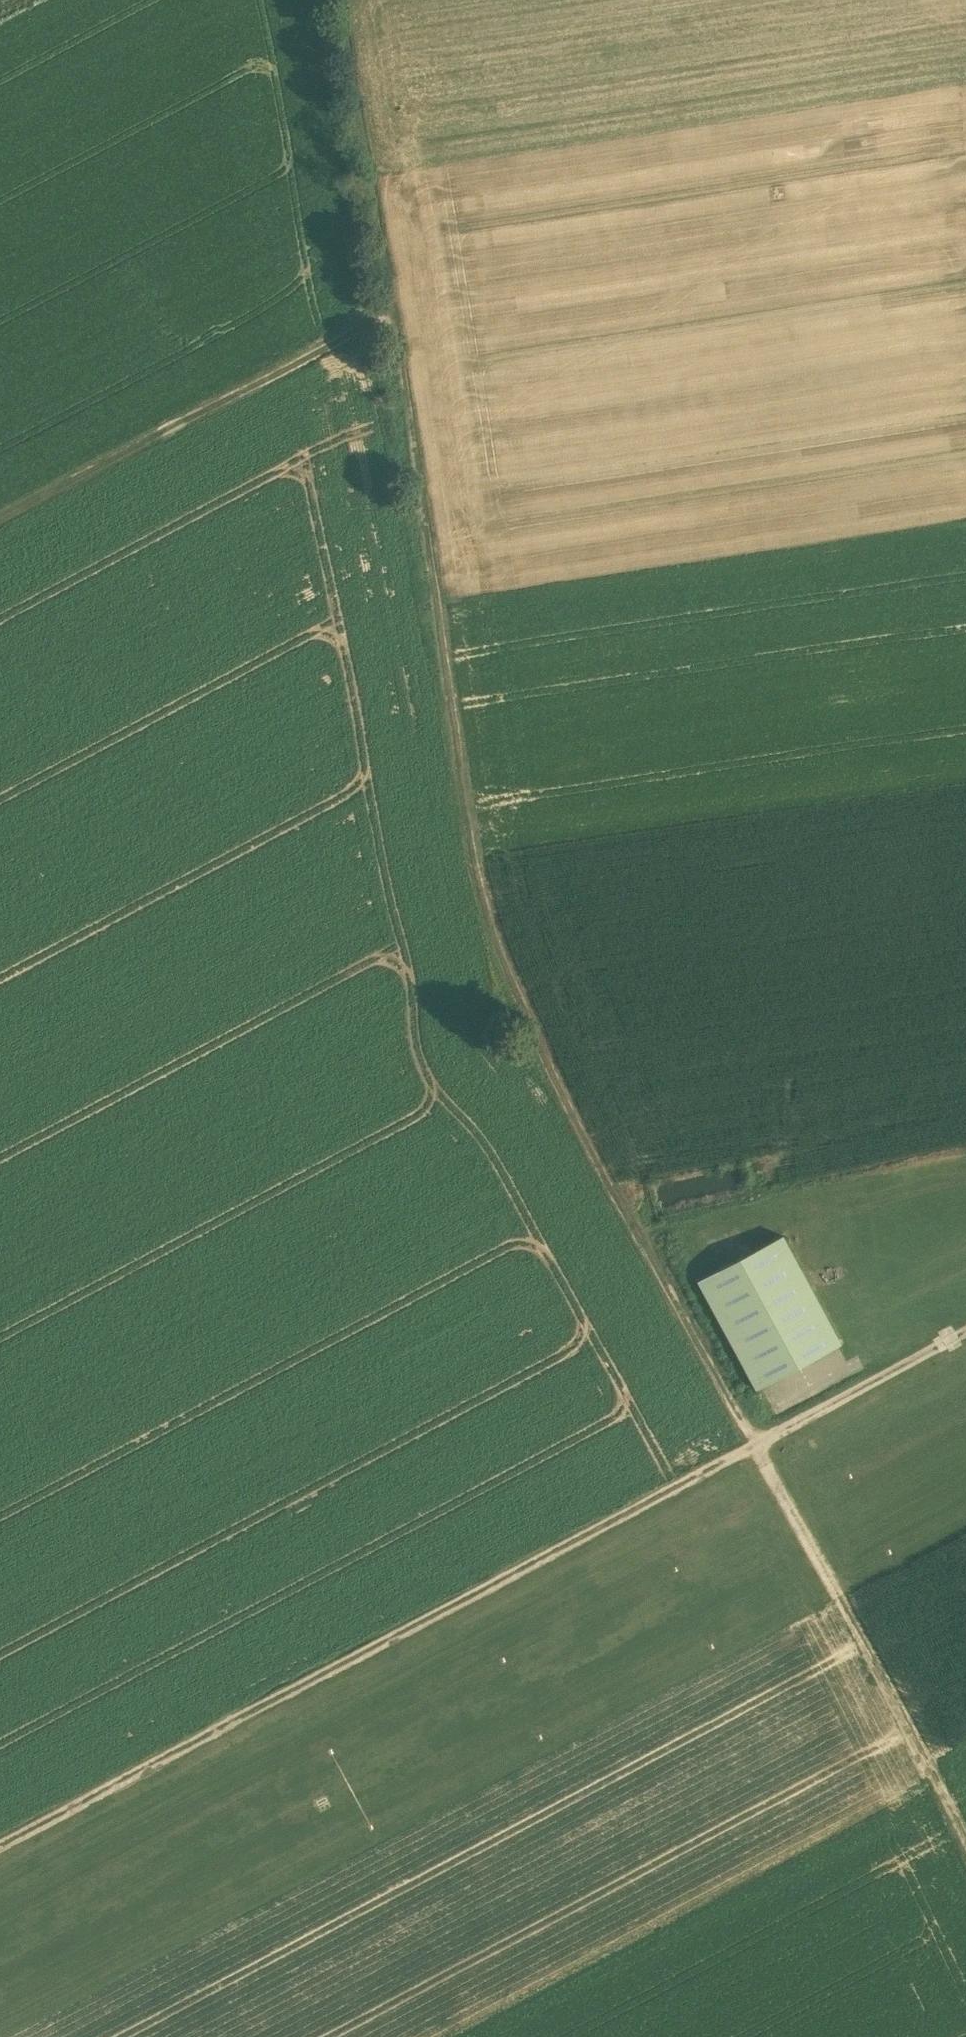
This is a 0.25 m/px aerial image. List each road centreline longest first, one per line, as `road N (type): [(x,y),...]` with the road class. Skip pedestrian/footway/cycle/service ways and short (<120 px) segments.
road 1 (track): [(756,1443),(494,943),(468,820),(340,0)]
road 2 (track): [(756,1443),(0,1844)]
road 3 (track): [(965,1844),(756,1443)]
road 4 (track): [(392,315),(0,516)]
road 5 (track): [(756,1443),(965,1333)]

